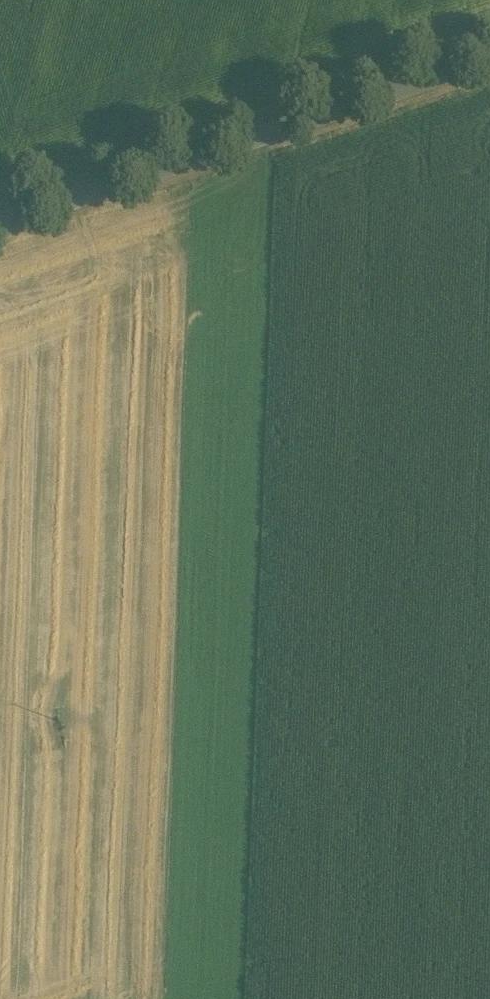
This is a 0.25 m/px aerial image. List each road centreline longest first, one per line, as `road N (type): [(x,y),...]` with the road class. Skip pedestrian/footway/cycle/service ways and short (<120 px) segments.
road 1 (tertiary): [(0,223),(489,60)]

